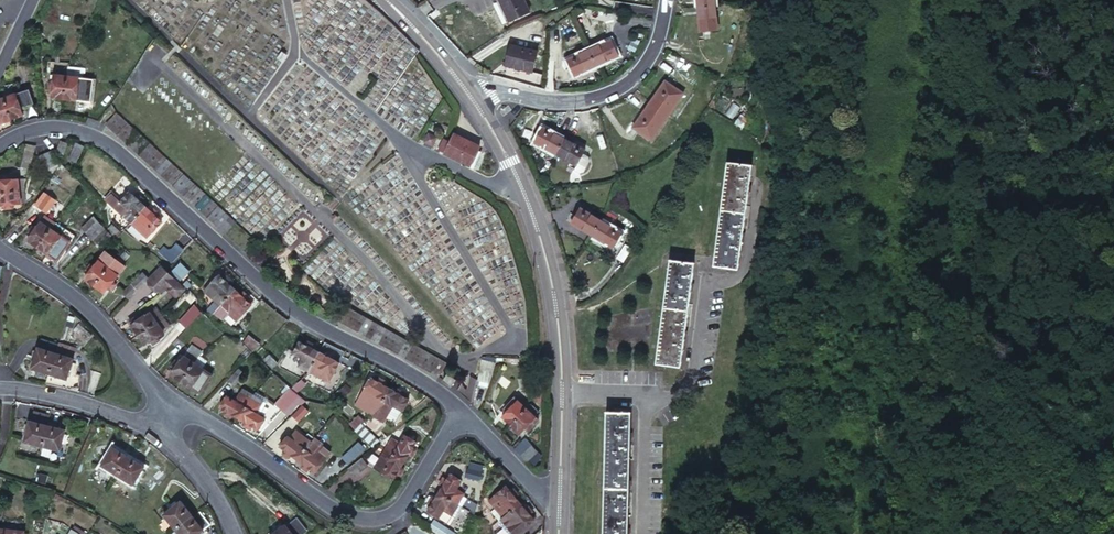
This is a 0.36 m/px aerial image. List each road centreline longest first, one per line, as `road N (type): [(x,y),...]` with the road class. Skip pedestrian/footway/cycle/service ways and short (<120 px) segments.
road 1 (residential): [(0,142),(42,125),(69,128),(114,149),(278,299),(458,411)]
road 2 (tertiary): [(560,496),(560,352),(549,274),(525,196),(467,91)]
road 3 (residential): [(158,414),(194,414),(357,521),(381,515),(406,494),(458,411)]
road 4 (residential): [(665,0),(650,54),(624,85),(542,101),(467,91)]
road 5 (residential): [(0,250),(87,309),(130,360),(158,414)]
road 6 (residential): [(158,414),(132,417),(0,382)]
road 7 (residential): [(232,533),(158,414)]
road 8 (residential): [(458,411),(536,489),(560,496)]
road 9 (tertiary): [(467,91),(386,0)]

